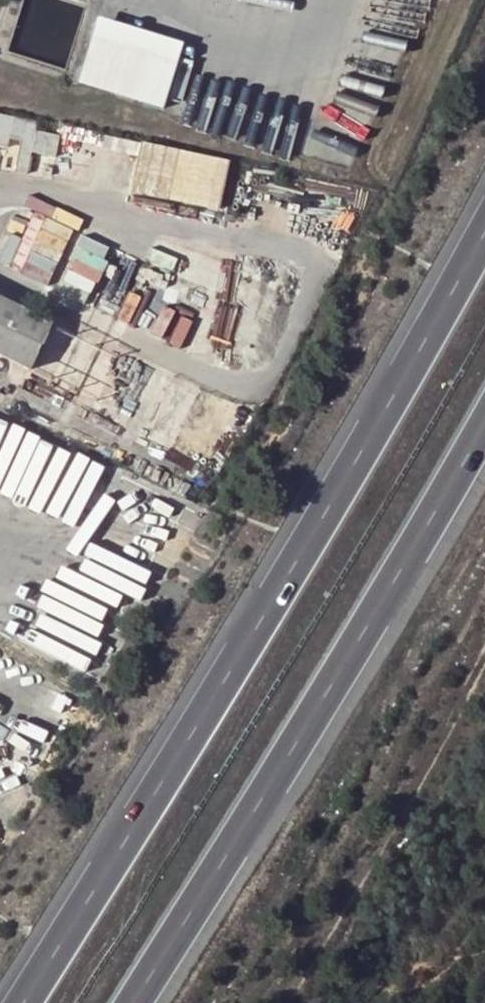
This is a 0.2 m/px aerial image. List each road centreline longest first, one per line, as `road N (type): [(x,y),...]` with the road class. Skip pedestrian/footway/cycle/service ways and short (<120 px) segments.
road 1 (motorway): [(484,216),(385,405),(23,1002)]
road 2 (motorway): [(143,1002),(484,395)]

